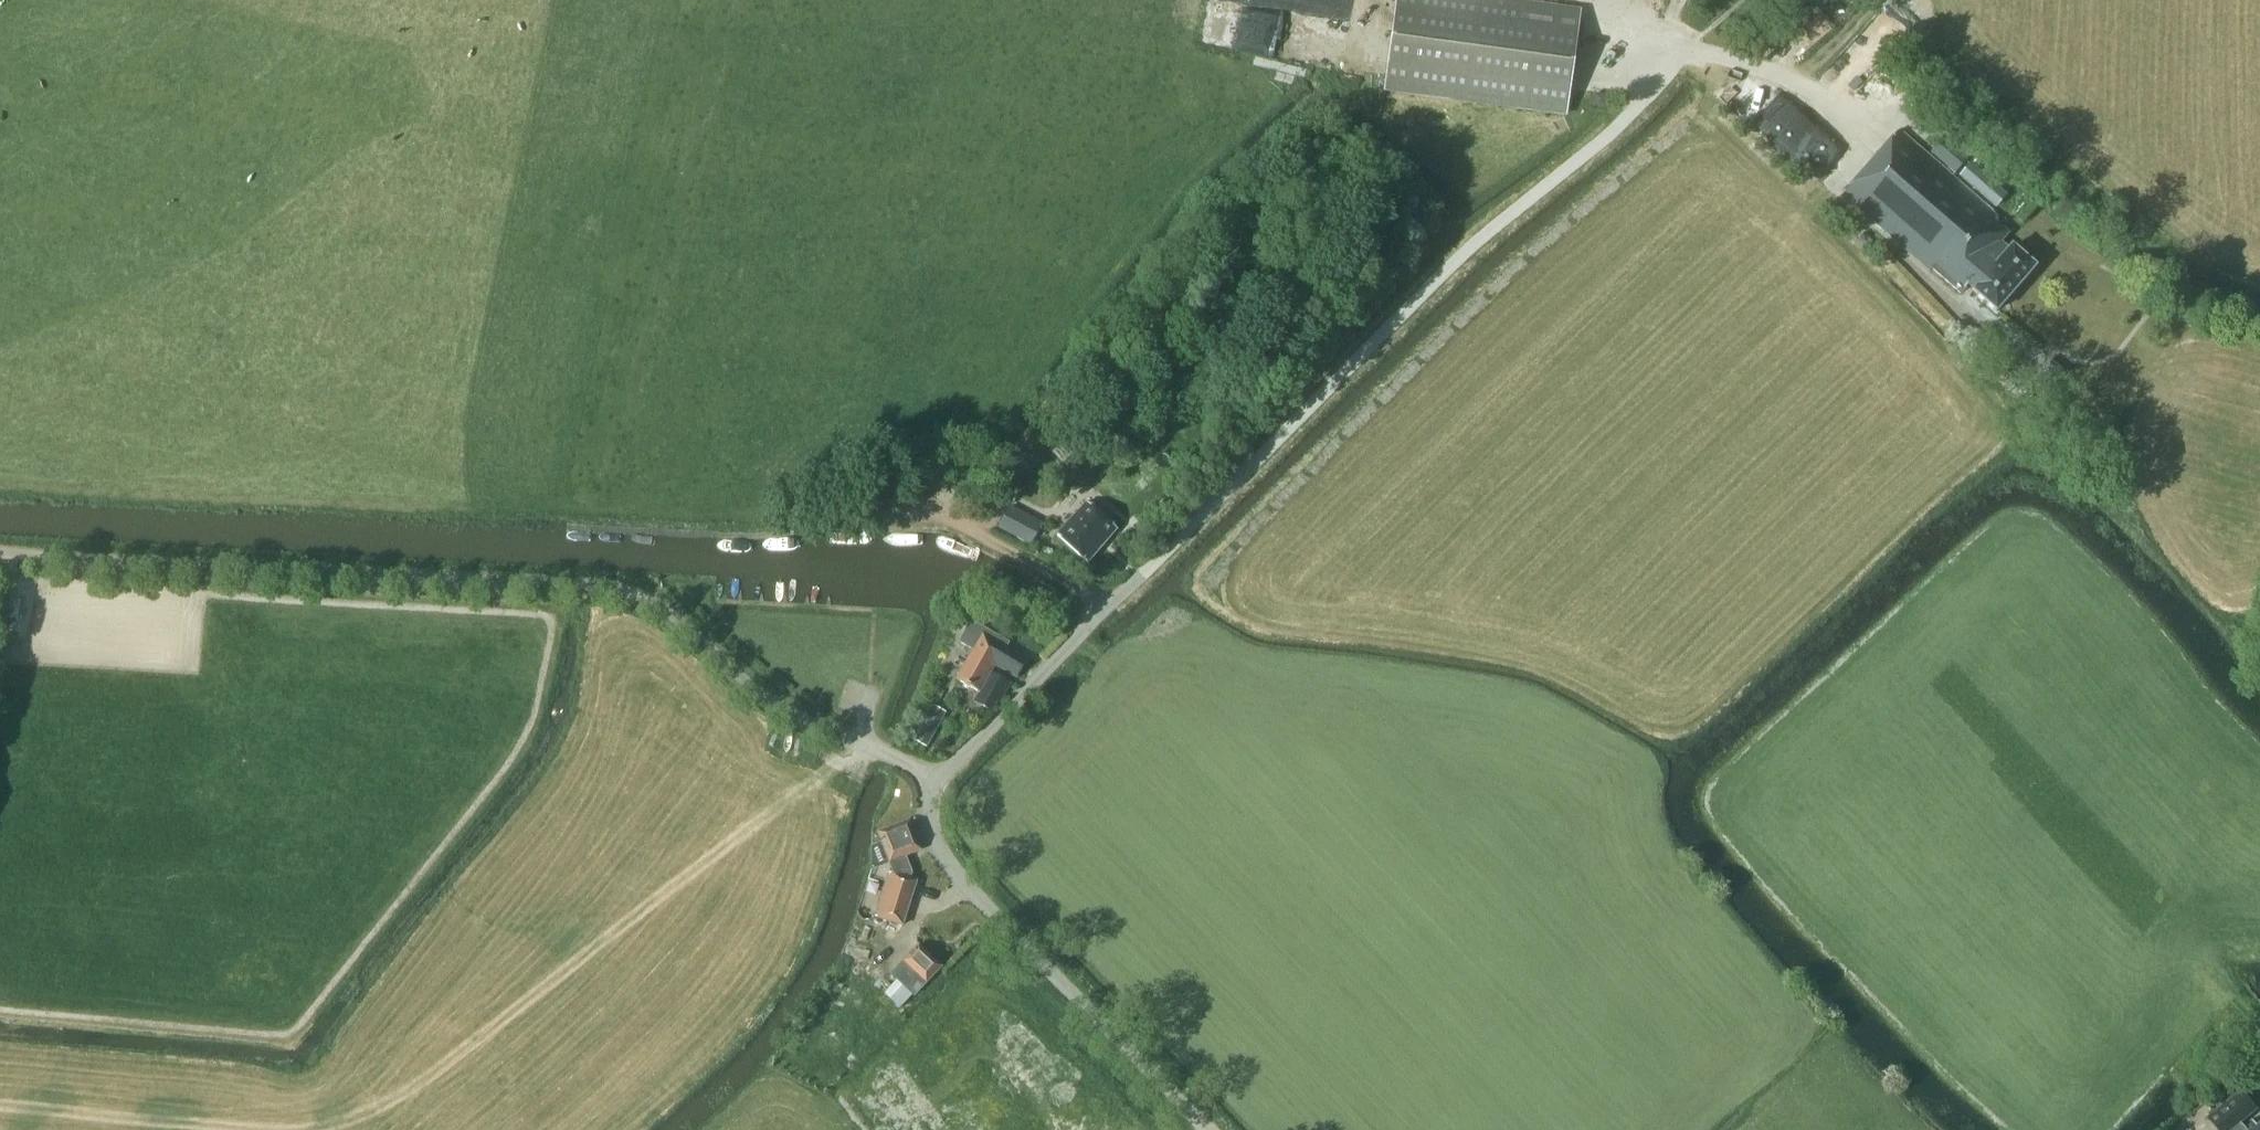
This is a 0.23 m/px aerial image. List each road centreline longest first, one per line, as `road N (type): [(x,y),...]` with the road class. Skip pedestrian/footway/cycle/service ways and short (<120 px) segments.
road 1 (unclassified): [(1206,1129),(934,847),(926,822),(937,778),(1456,259),(1625,120),(1690,48)]

